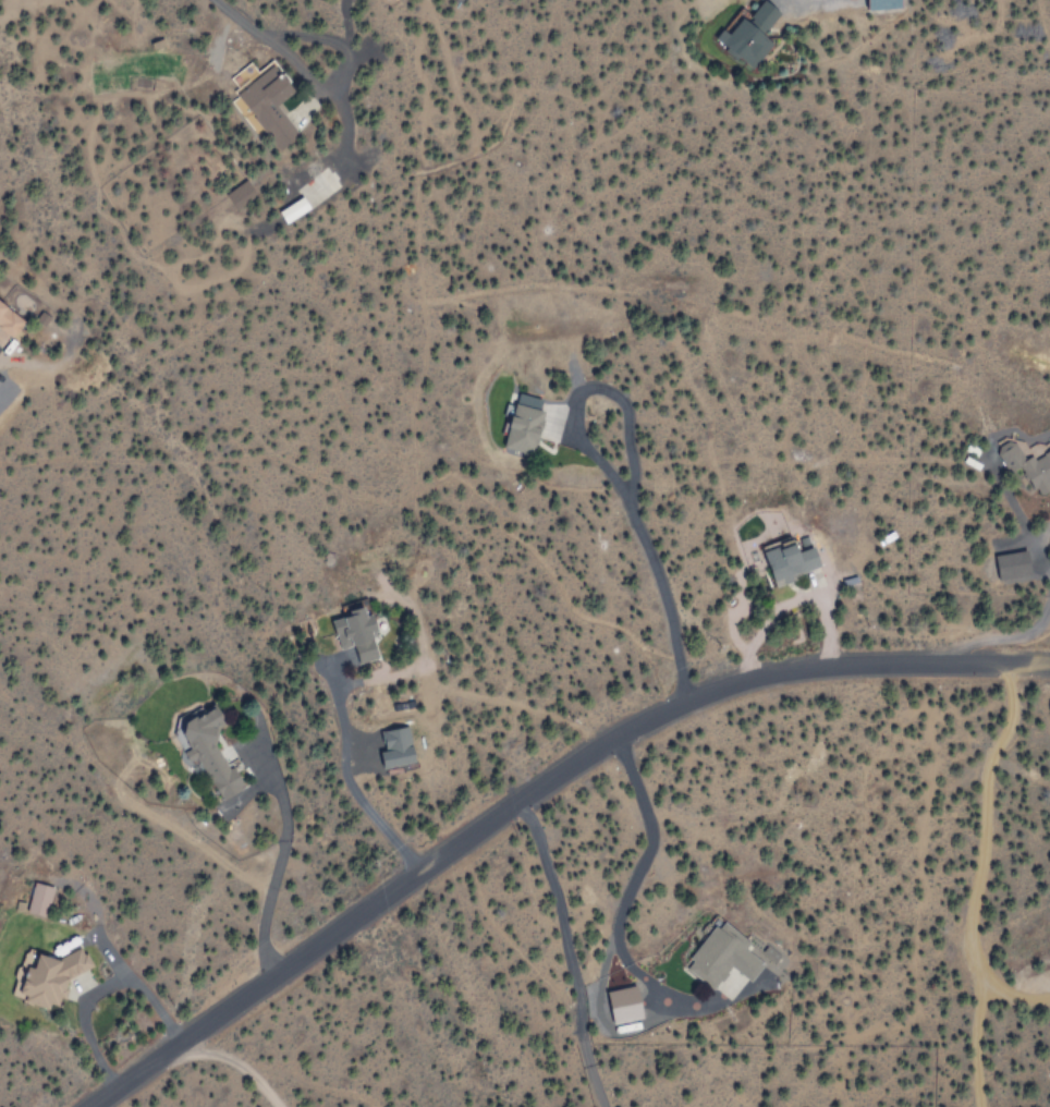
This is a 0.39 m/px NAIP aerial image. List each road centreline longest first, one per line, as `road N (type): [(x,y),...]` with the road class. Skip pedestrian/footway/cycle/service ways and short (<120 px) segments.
road 1 (residential): [(95,1106),(547,781),(693,697),(784,671),(903,661),(1049,664)]

